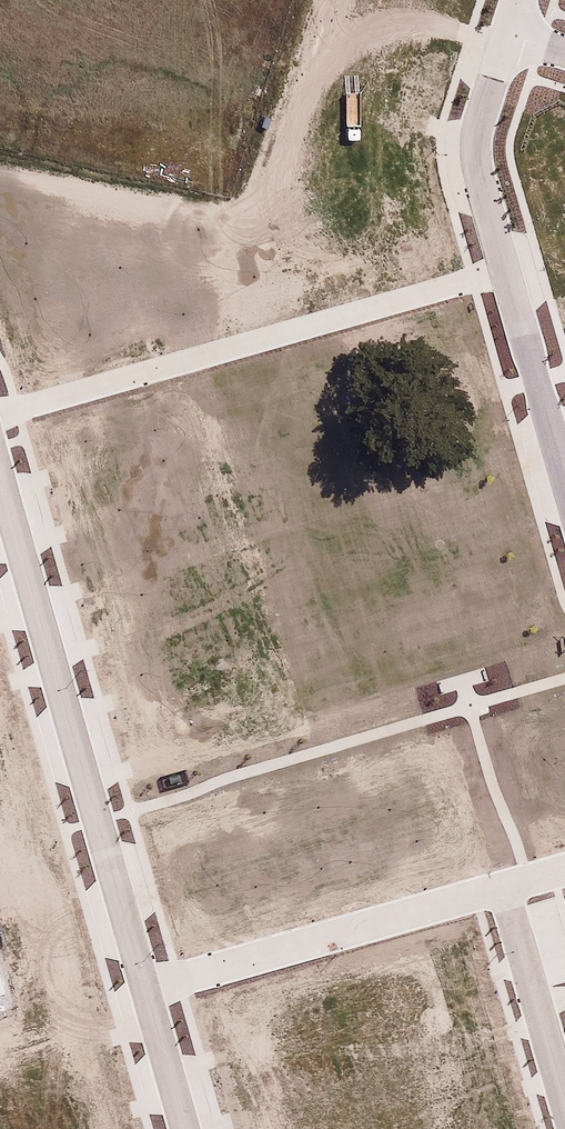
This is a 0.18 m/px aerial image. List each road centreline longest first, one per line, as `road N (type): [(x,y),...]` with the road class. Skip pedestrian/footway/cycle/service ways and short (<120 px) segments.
road 1 (residential): [(146,989),(0,481)]
road 2 (residential): [(0,412),(505,270)]
road 3 (residential): [(146,989),(502,888)]
road 4 (residential): [(508,34),(474,144),(505,270)]
road 5 (residential): [(502,888),(564,1102)]
road 6 (residential): [(505,270),(564,480)]
road 7 (residential): [(186,1128),(146,989)]

